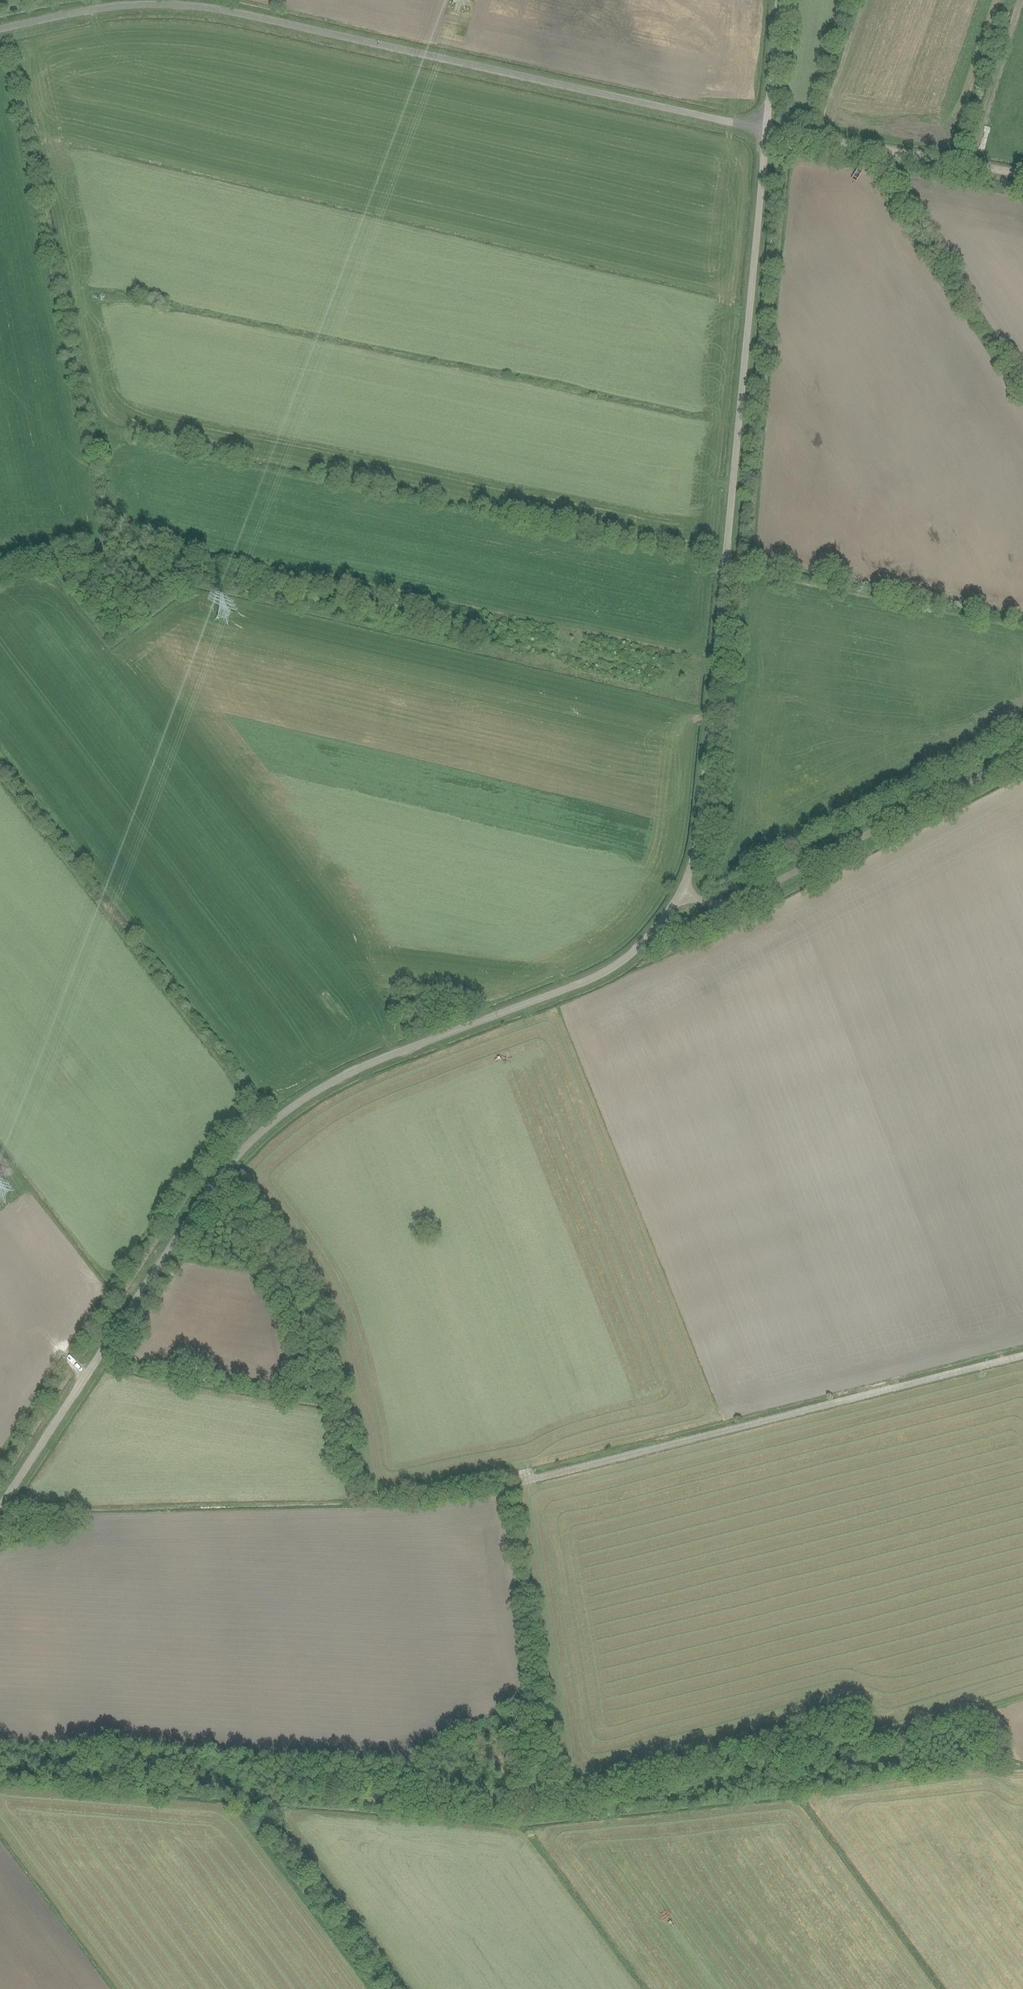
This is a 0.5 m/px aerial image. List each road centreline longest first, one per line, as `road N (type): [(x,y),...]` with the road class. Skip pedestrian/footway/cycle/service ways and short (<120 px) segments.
road 1 (unclassified): [(0,1506),(209,1190),(268,1125),(357,1068),(592,978),(634,951),(680,892)]
road 2 (unclassified): [(0,29),(116,6),(203,6),(765,129)]
road 3 (unclassified): [(680,892),(699,833),(765,129)]
road 4 (track): [(580,1820),(677,1788),(764,1776),(817,1753),(1022,1696)]
road 5 (unclassified): [(680,892),(737,900),(1022,755)]
road 6 (track): [(1022,173),(765,129)]
road 7 (track): [(209,1190),(286,1270),(322,1387)]
road 8 (unclassified): [(765,129),(778,0)]

